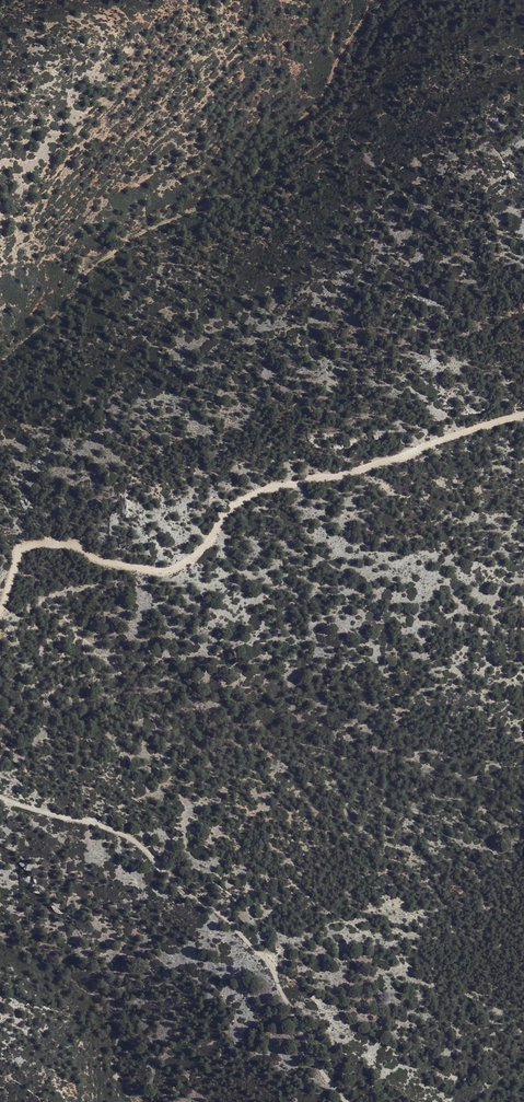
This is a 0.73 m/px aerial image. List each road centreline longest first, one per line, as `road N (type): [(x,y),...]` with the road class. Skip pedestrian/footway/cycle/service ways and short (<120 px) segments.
road 1 (track): [(523,415),(352,472),(247,497),(200,550),(167,570),(69,546),(31,546),(15,560),(0,609)]
road 2 (unclassified): [(346,1101),(324,1076),(261,955),(213,907),(125,835),(0,796)]

